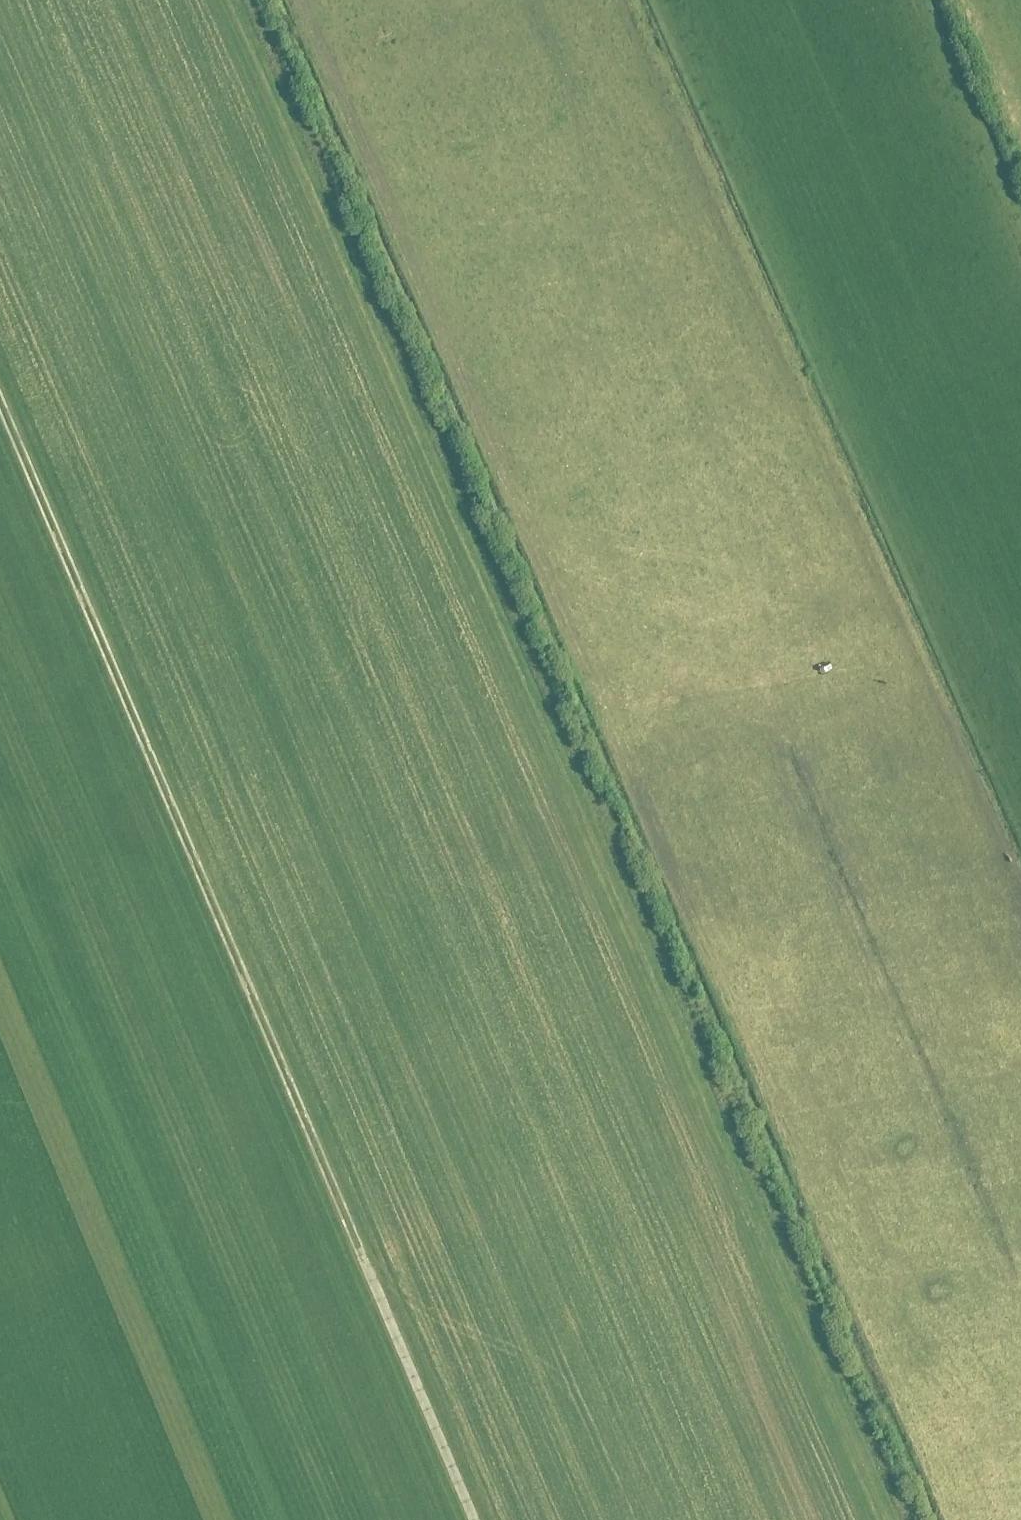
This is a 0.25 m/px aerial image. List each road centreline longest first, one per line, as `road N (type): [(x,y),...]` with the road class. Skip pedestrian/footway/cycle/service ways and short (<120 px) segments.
road 1 (track): [(472,1519),(0,404)]

